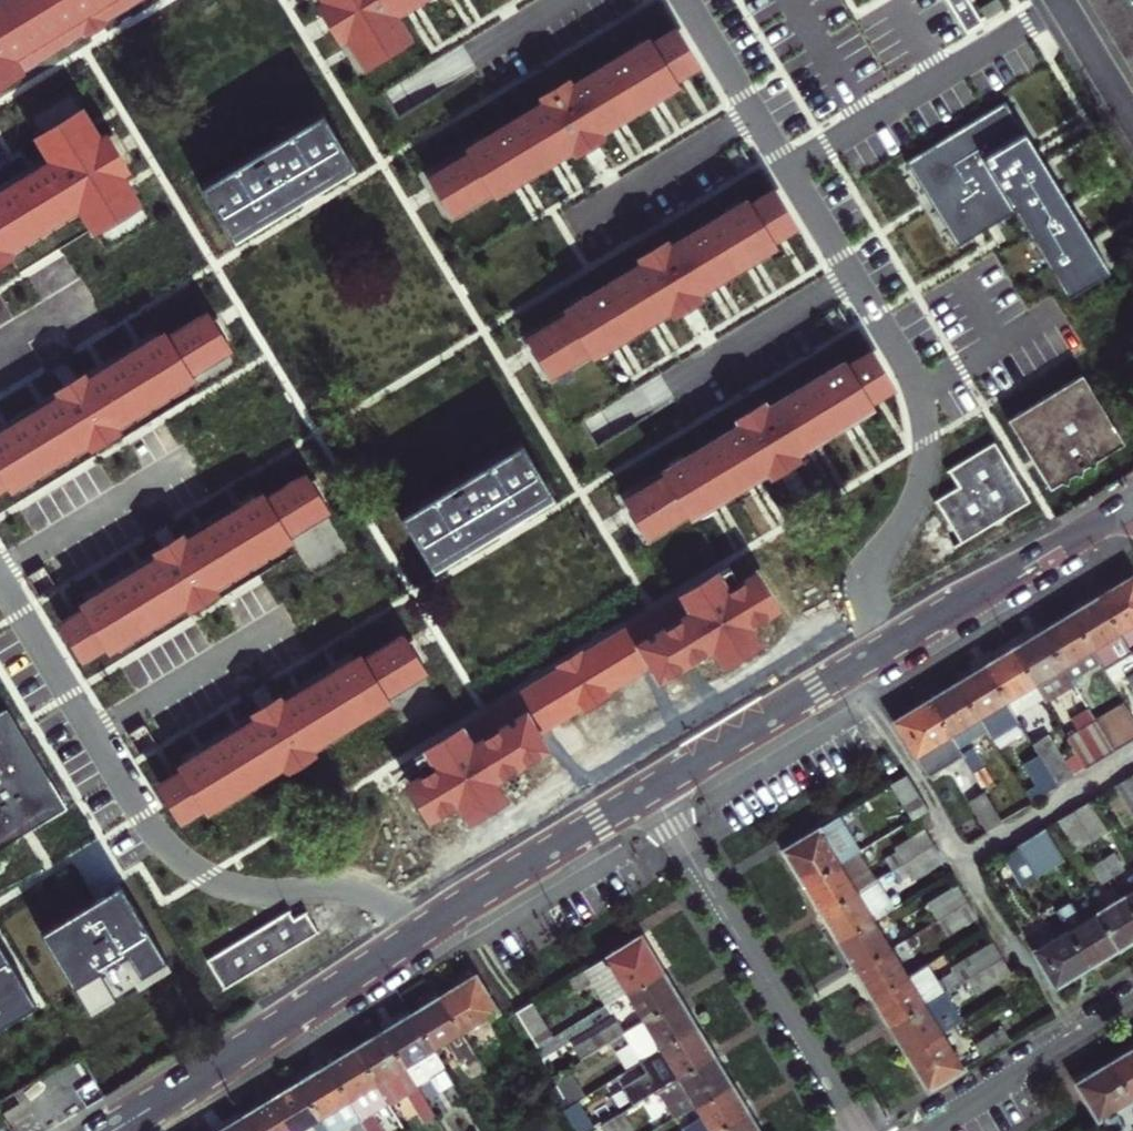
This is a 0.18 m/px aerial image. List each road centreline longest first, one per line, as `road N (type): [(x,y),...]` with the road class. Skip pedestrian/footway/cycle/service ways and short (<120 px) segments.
road 1 (secondary): [(651,791),(109,1130)]
road 2 (secondary): [(1132,500),(651,791)]
road 3 (residential): [(651,791),(858,1130)]
road 4 (residential): [(922,1130),(1132,1000)]
road 5 (residential): [(1057,0),(1132,124)]

